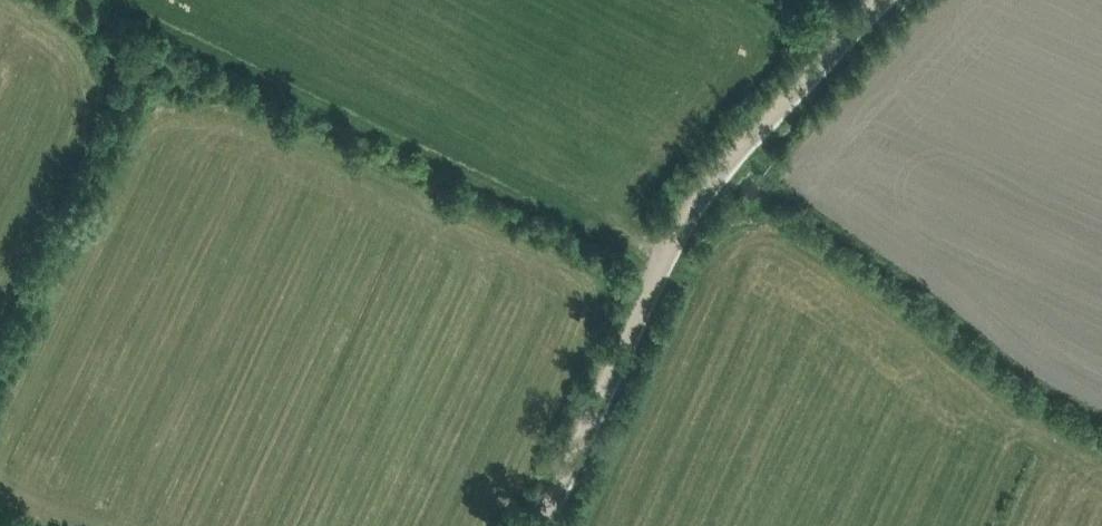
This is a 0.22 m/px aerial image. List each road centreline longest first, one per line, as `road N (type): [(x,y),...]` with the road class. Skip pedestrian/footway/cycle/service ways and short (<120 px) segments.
road 1 (track): [(539,525),(687,211),(880,0)]

